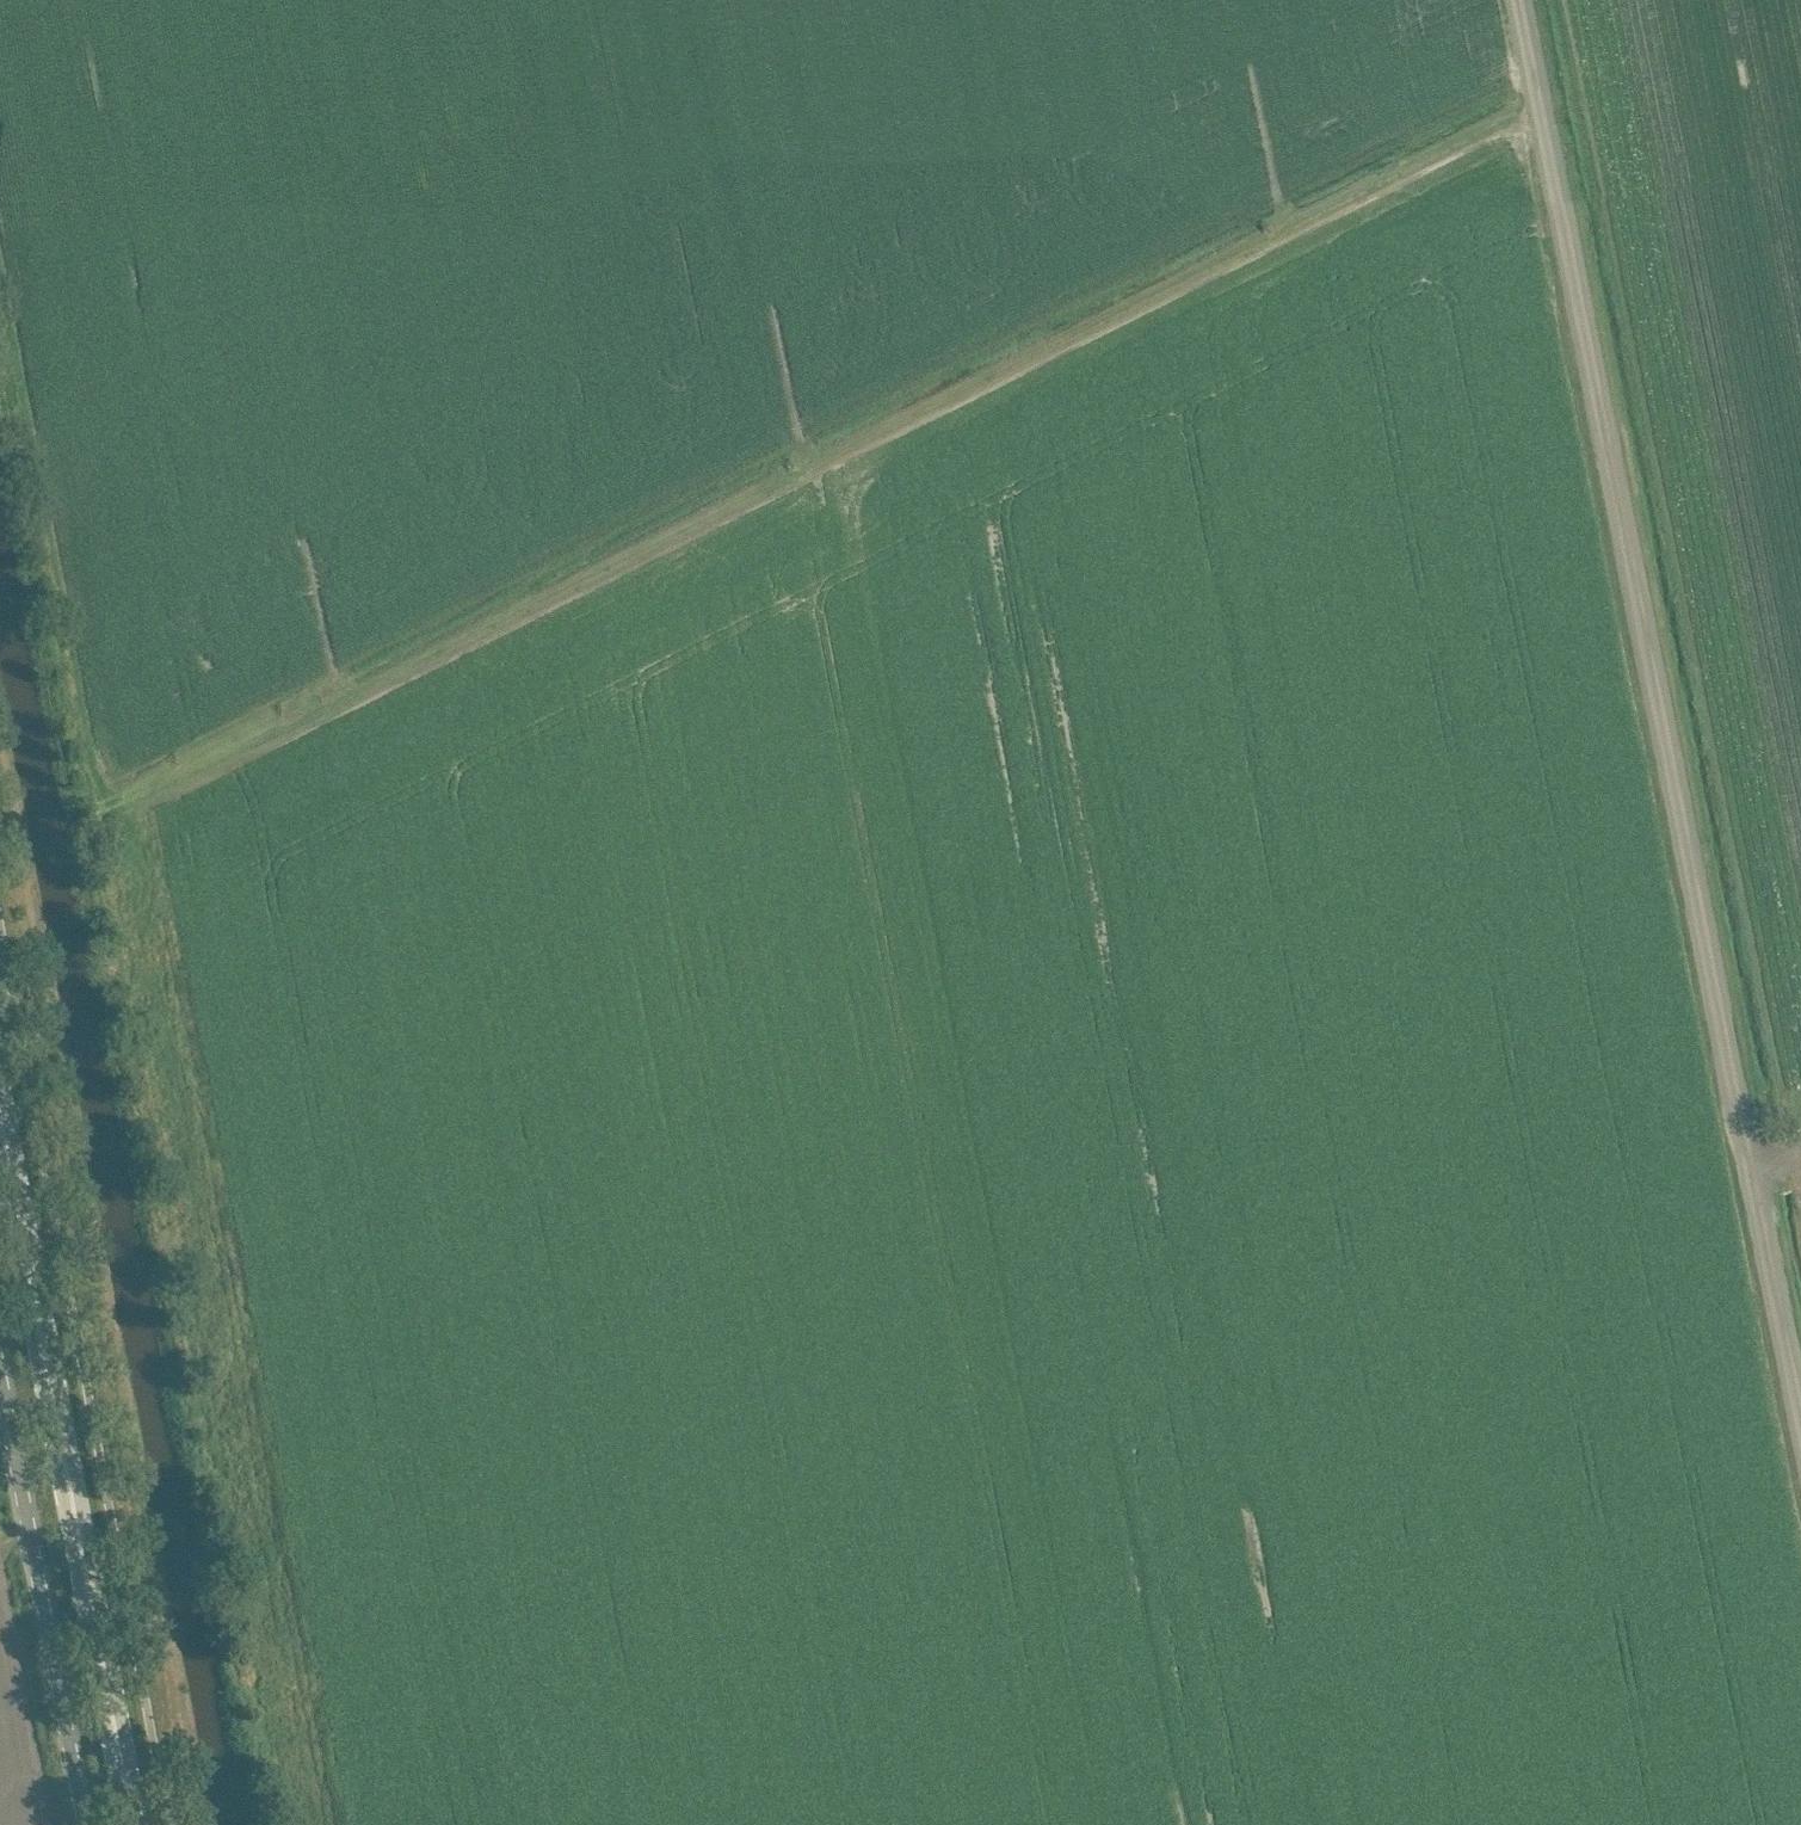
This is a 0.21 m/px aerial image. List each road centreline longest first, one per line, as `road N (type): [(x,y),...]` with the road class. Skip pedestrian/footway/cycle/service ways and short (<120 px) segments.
road 1 (track): [(1800,1409),(1519,0)]
road 2 (primary): [(133,1824),(0,1119)]
road 3 (unclassified): [(89,1824),(0,1354)]

